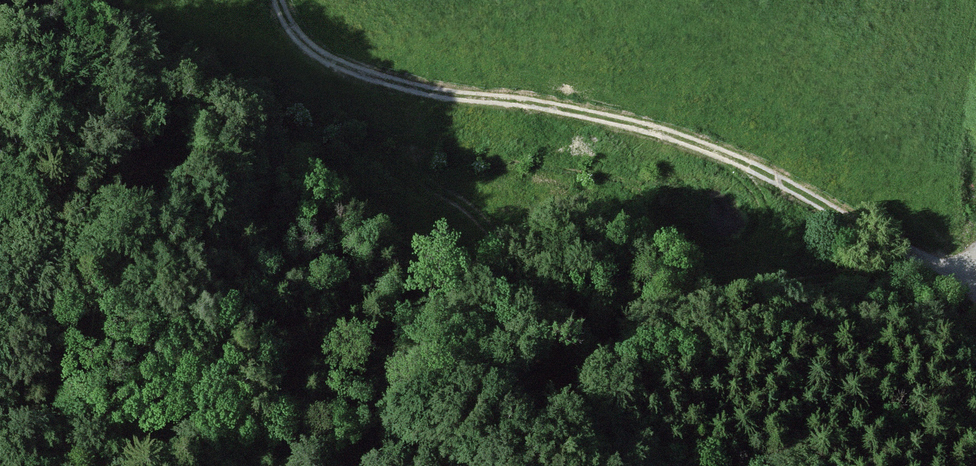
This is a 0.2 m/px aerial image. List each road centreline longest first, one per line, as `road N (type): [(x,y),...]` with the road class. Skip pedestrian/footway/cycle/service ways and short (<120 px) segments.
road 1 (unclassified): [(883,236),(669,134),(356,71),(311,48),(279,0)]
road 2 (track): [(643,465),(575,377),(493,232),(409,165),(413,88)]

